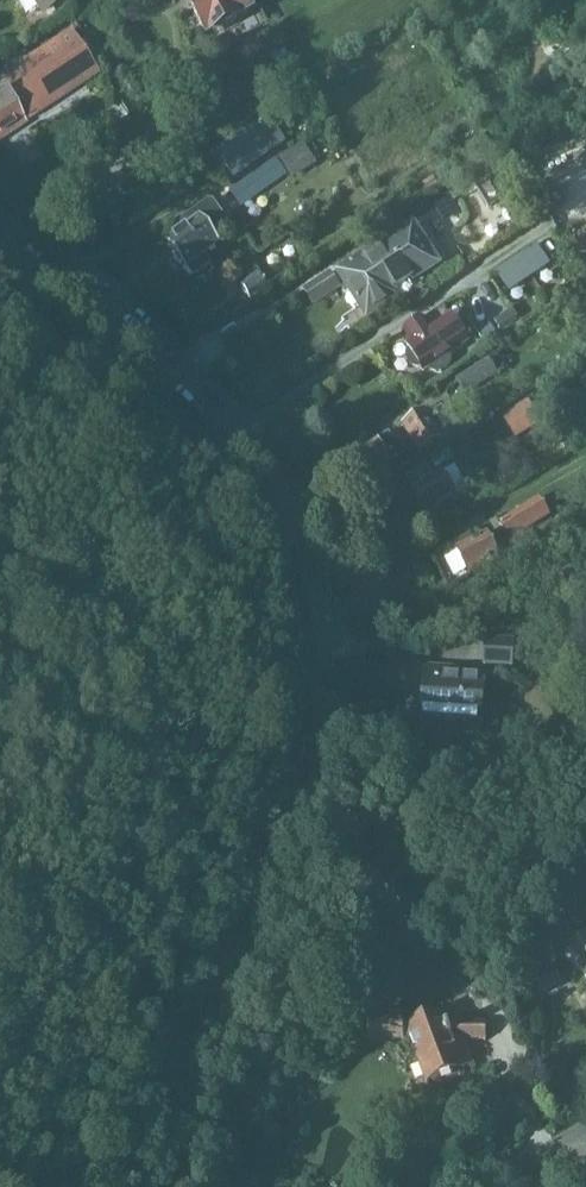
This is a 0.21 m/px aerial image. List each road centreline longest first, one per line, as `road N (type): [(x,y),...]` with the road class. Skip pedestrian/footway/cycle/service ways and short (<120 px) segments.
road 1 (tertiary): [(140,1186),(288,781),(305,640),(276,543),(198,422),(78,309),(0,261)]
road 2 (residential): [(468,1186),(585,1126)]

